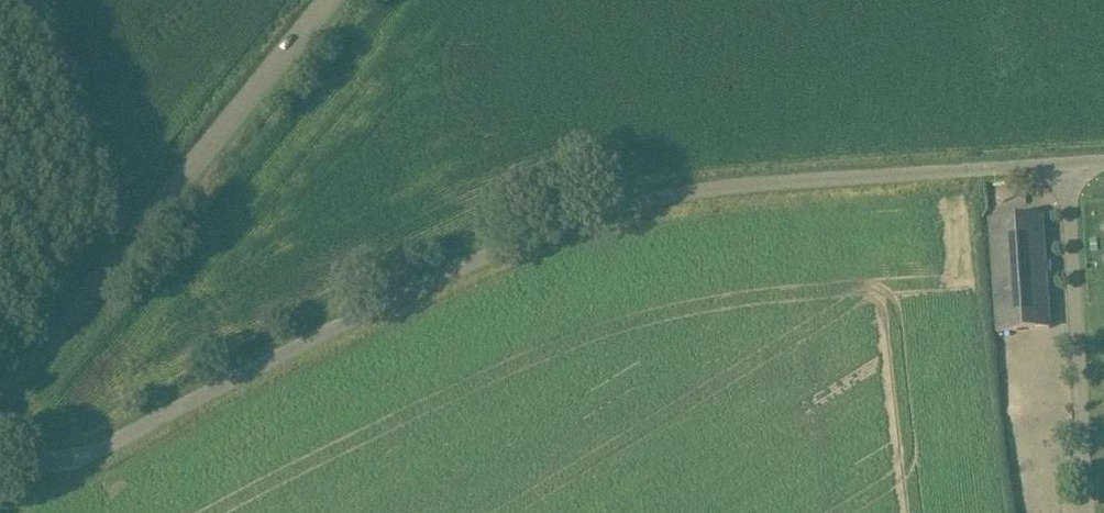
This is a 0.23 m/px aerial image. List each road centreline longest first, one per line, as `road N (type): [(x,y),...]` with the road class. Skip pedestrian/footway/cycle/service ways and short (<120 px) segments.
road 1 (unclassified): [(0,438),(69,445),(496,223),(686,171),(1052,151)]
road 2 (unclassified): [(327,0),(0,393)]
road 3 (unclassified): [(1071,512),(1052,151)]

